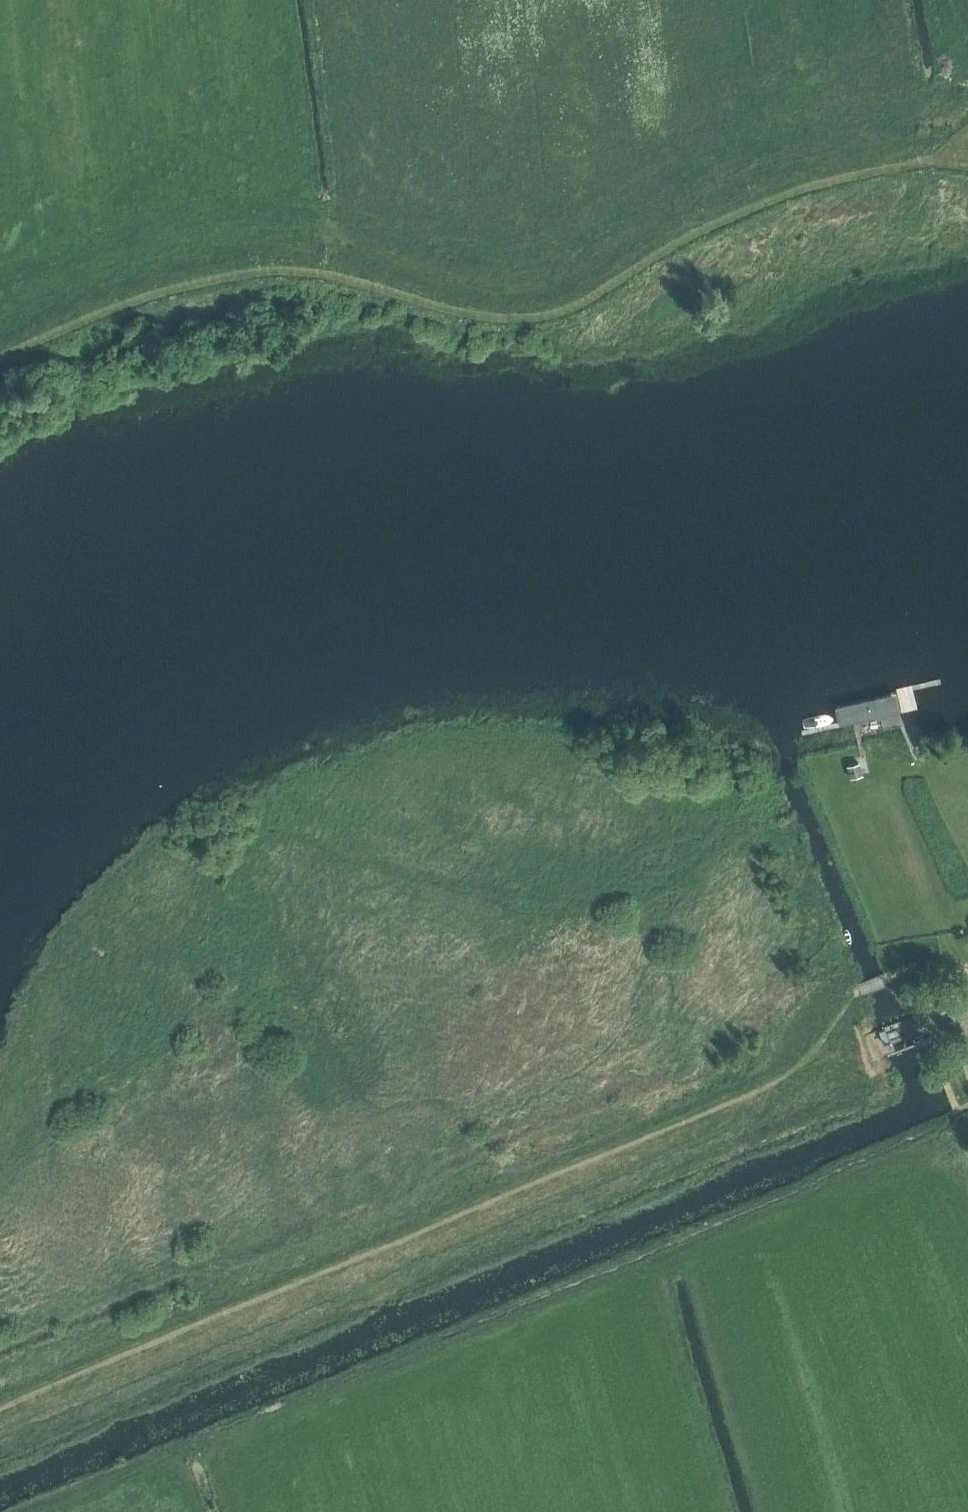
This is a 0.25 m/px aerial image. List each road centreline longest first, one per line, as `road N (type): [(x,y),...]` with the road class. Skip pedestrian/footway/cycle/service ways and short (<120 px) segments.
road 1 (track): [(0,1408),(759,1090),(789,1069),(857,990),(914,968),(967,970)]

